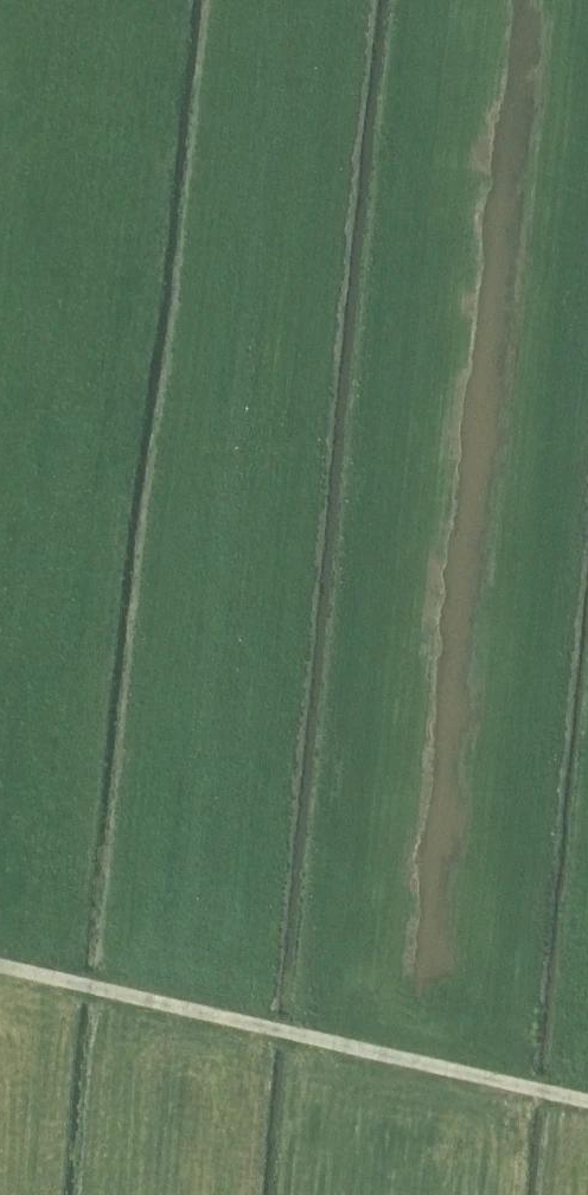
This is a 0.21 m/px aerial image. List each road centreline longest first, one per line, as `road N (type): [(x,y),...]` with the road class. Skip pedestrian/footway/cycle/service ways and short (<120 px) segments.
road 1 (track): [(587,1099),(0,965)]

